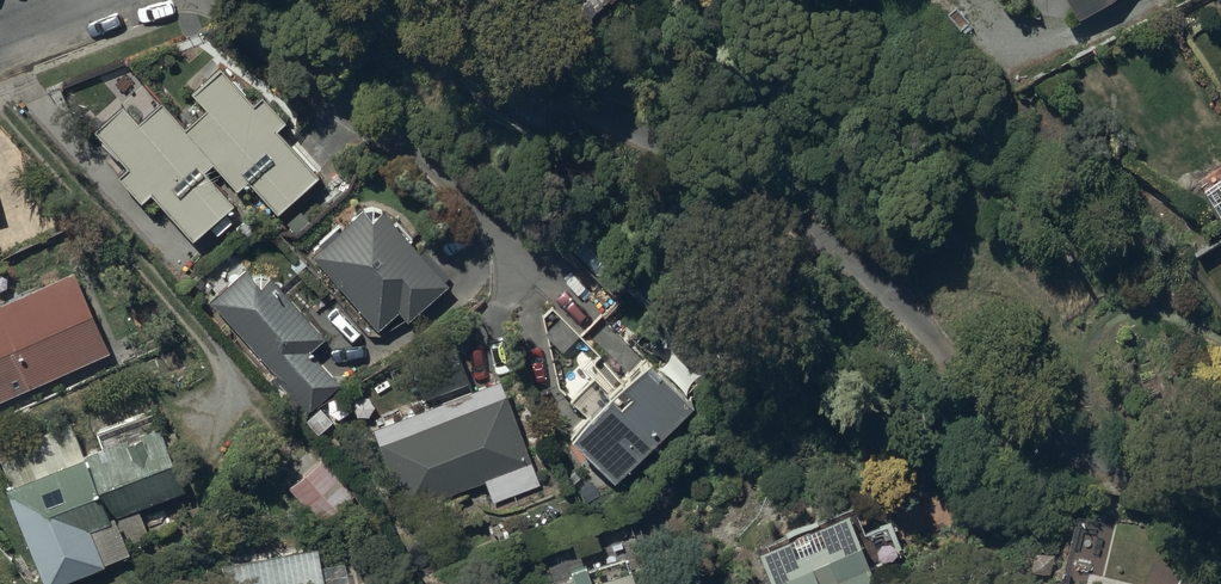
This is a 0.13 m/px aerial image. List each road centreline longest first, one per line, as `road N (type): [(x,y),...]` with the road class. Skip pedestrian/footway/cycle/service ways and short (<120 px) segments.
road 1 (residential): [(388,0),(503,84),(641,140),(778,212),(884,281),(918,314),(981,400),(1019,431),(1220,522)]

